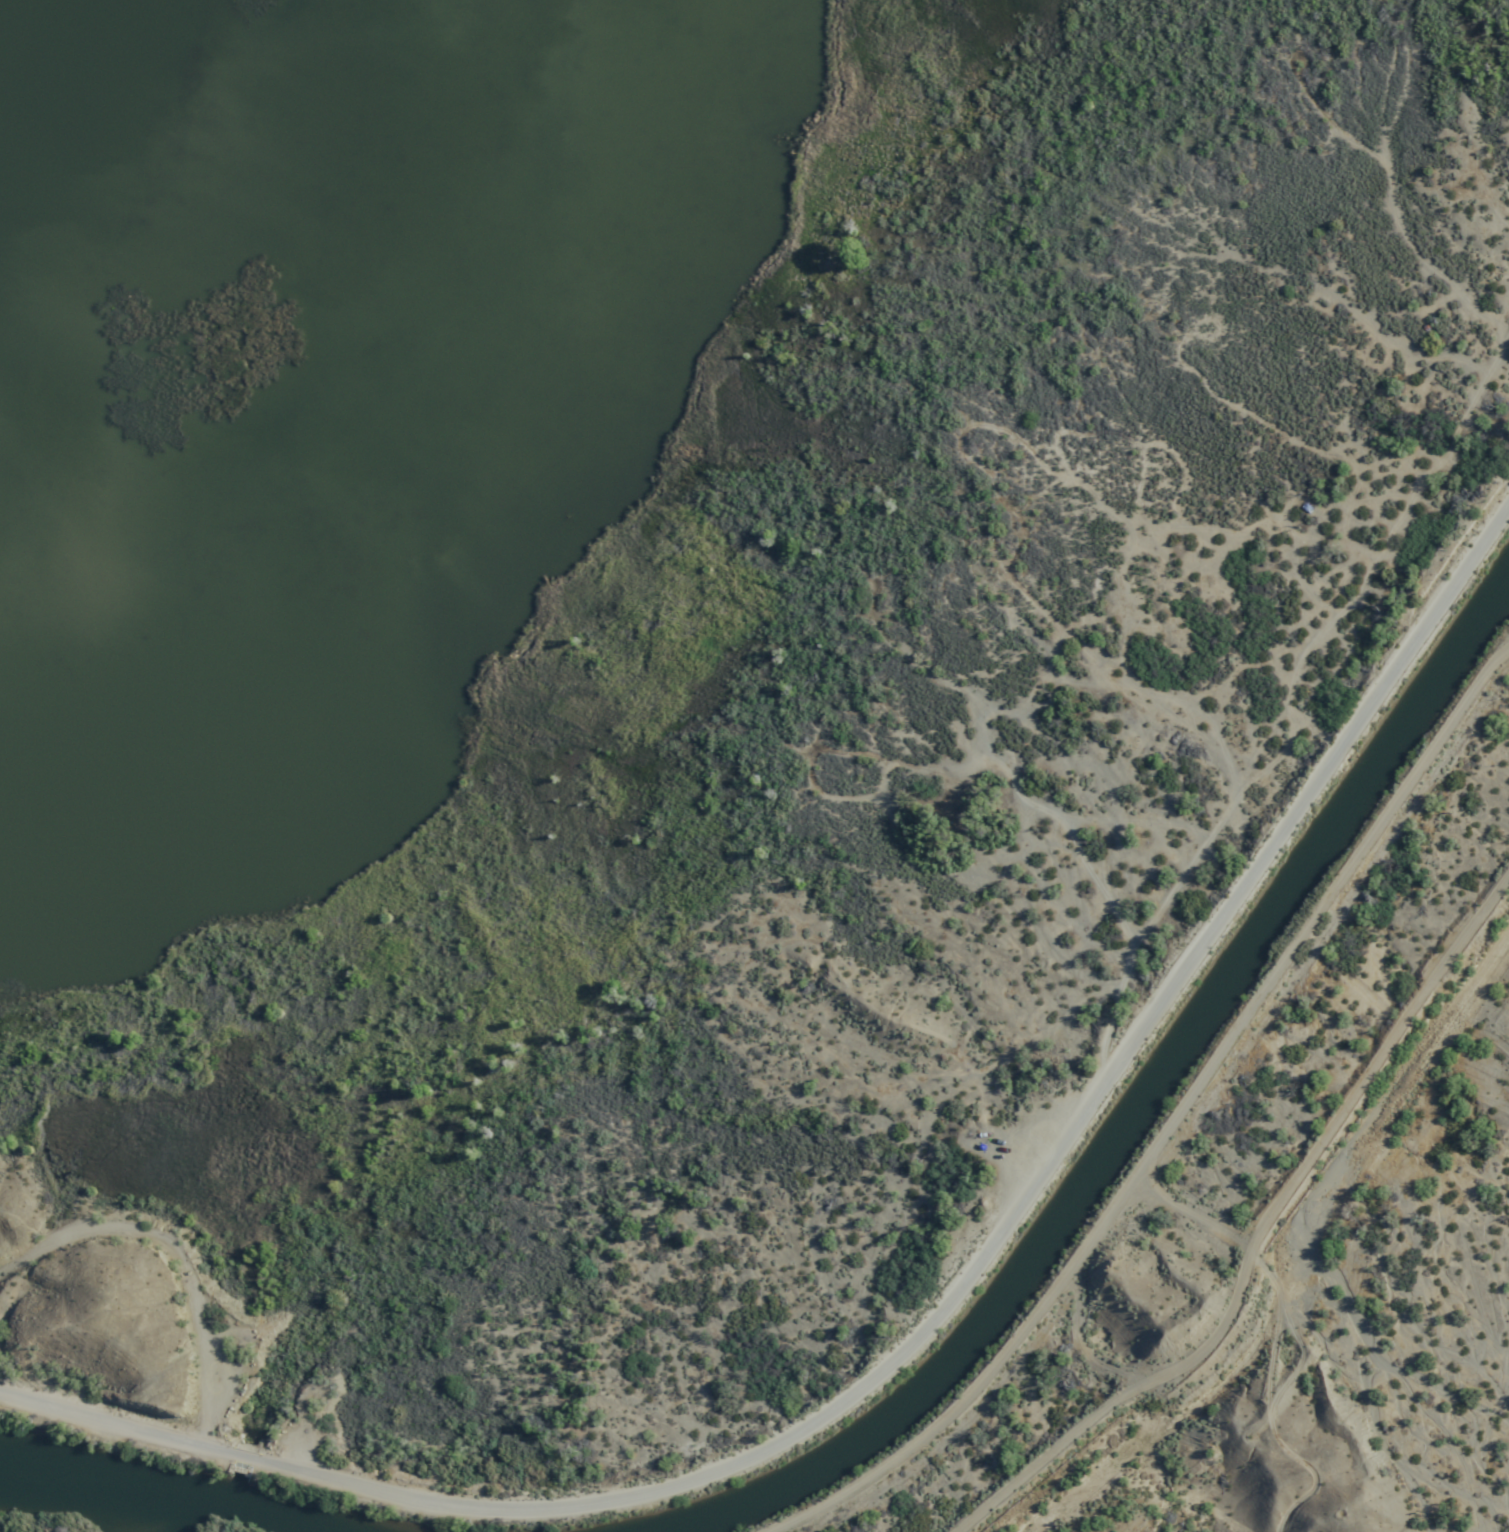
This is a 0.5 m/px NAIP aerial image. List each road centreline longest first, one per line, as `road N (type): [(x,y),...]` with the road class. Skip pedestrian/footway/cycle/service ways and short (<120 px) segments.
road 1 (residential): [(0,1395),(163,1442),(462,1508),(564,1509),(674,1487),(777,1446),(864,1388),(996,1243),(1508,504)]

